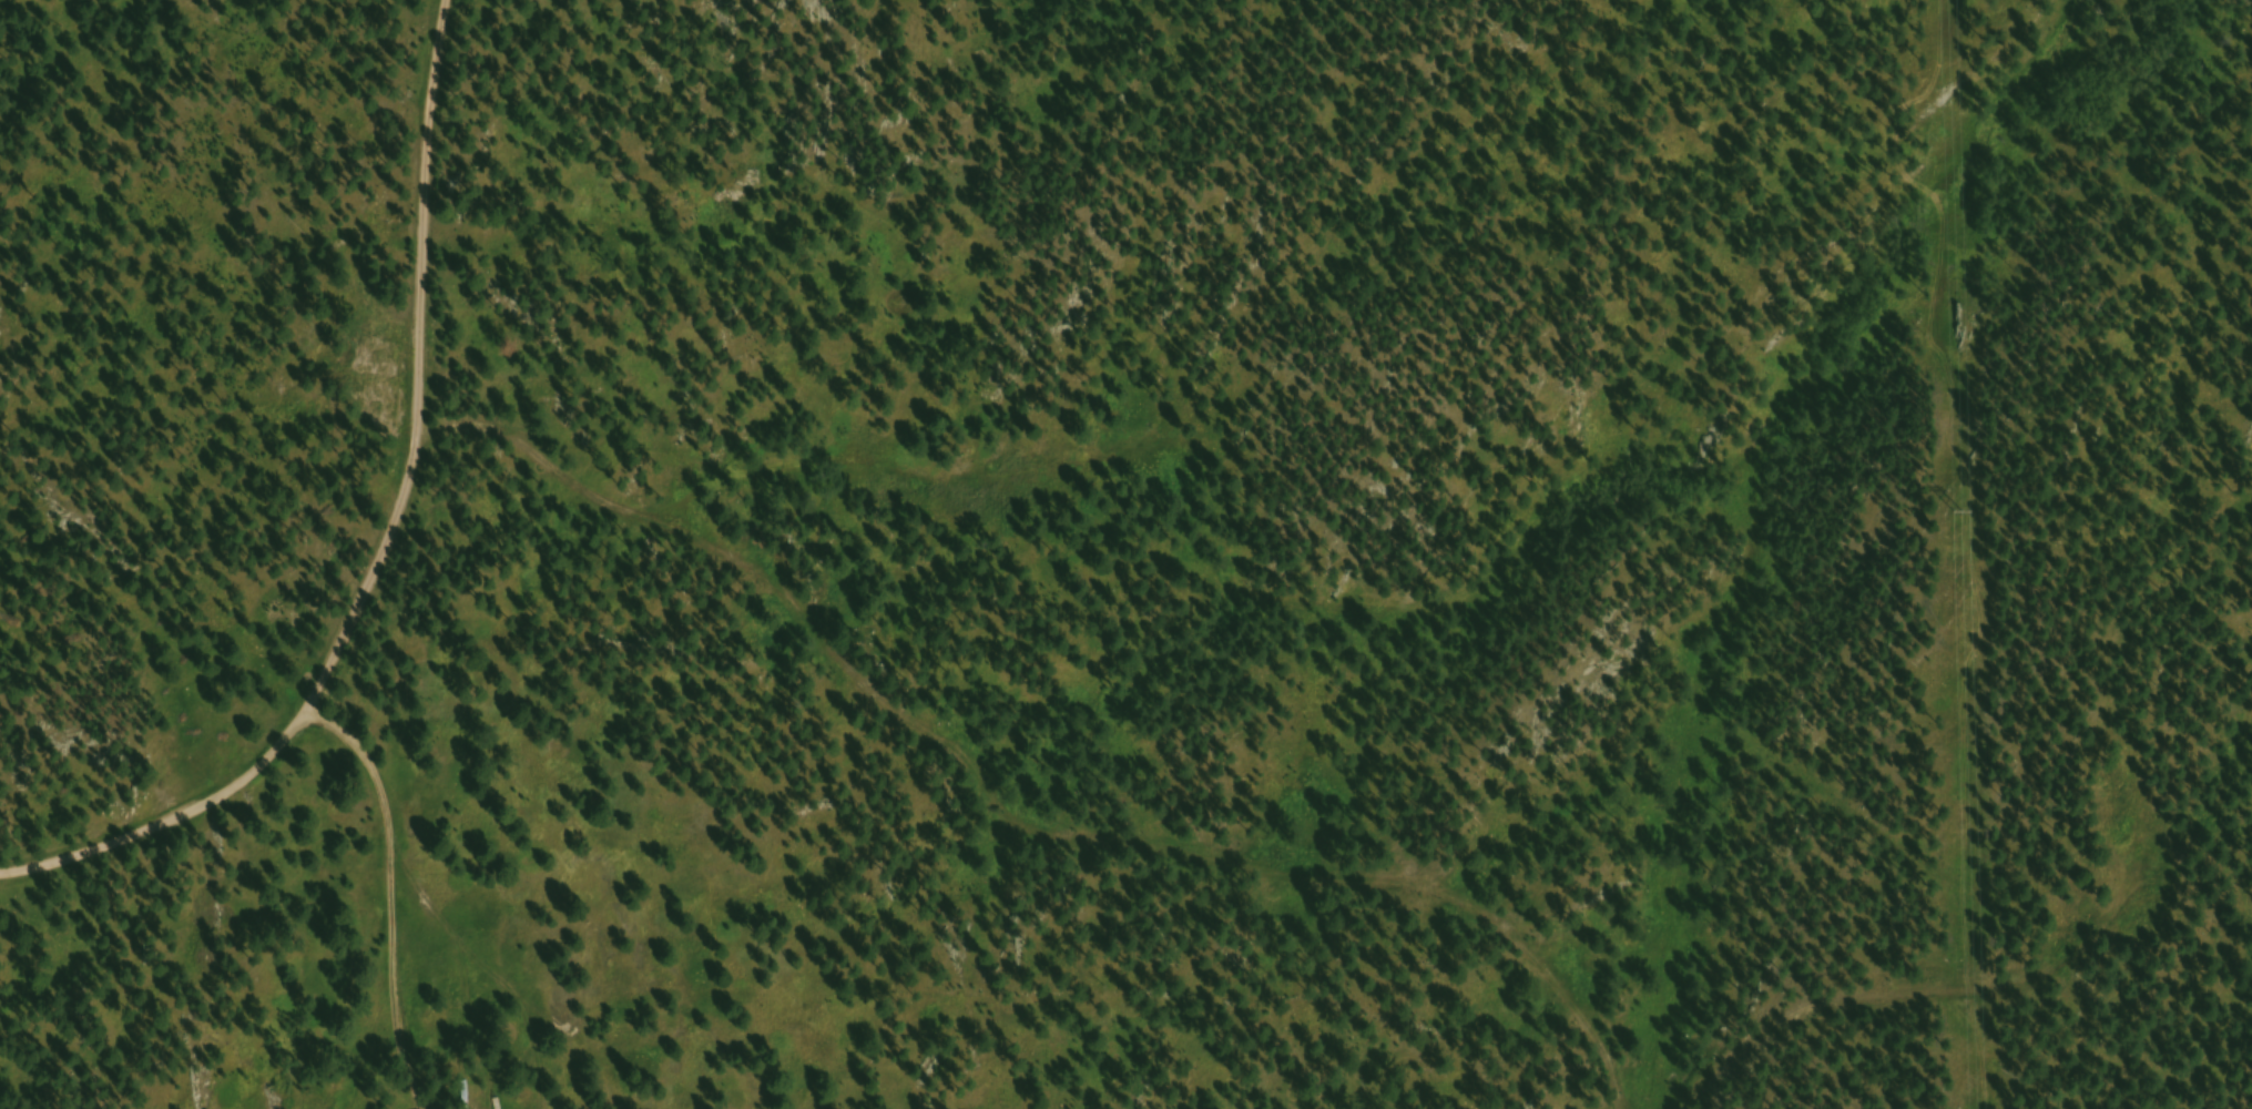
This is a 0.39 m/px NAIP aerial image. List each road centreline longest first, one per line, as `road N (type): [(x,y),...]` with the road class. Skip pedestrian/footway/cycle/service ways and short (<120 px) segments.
road 1 (residential): [(0,872),(79,862),(236,800),(316,725),(431,485),(448,120),(461,0)]

